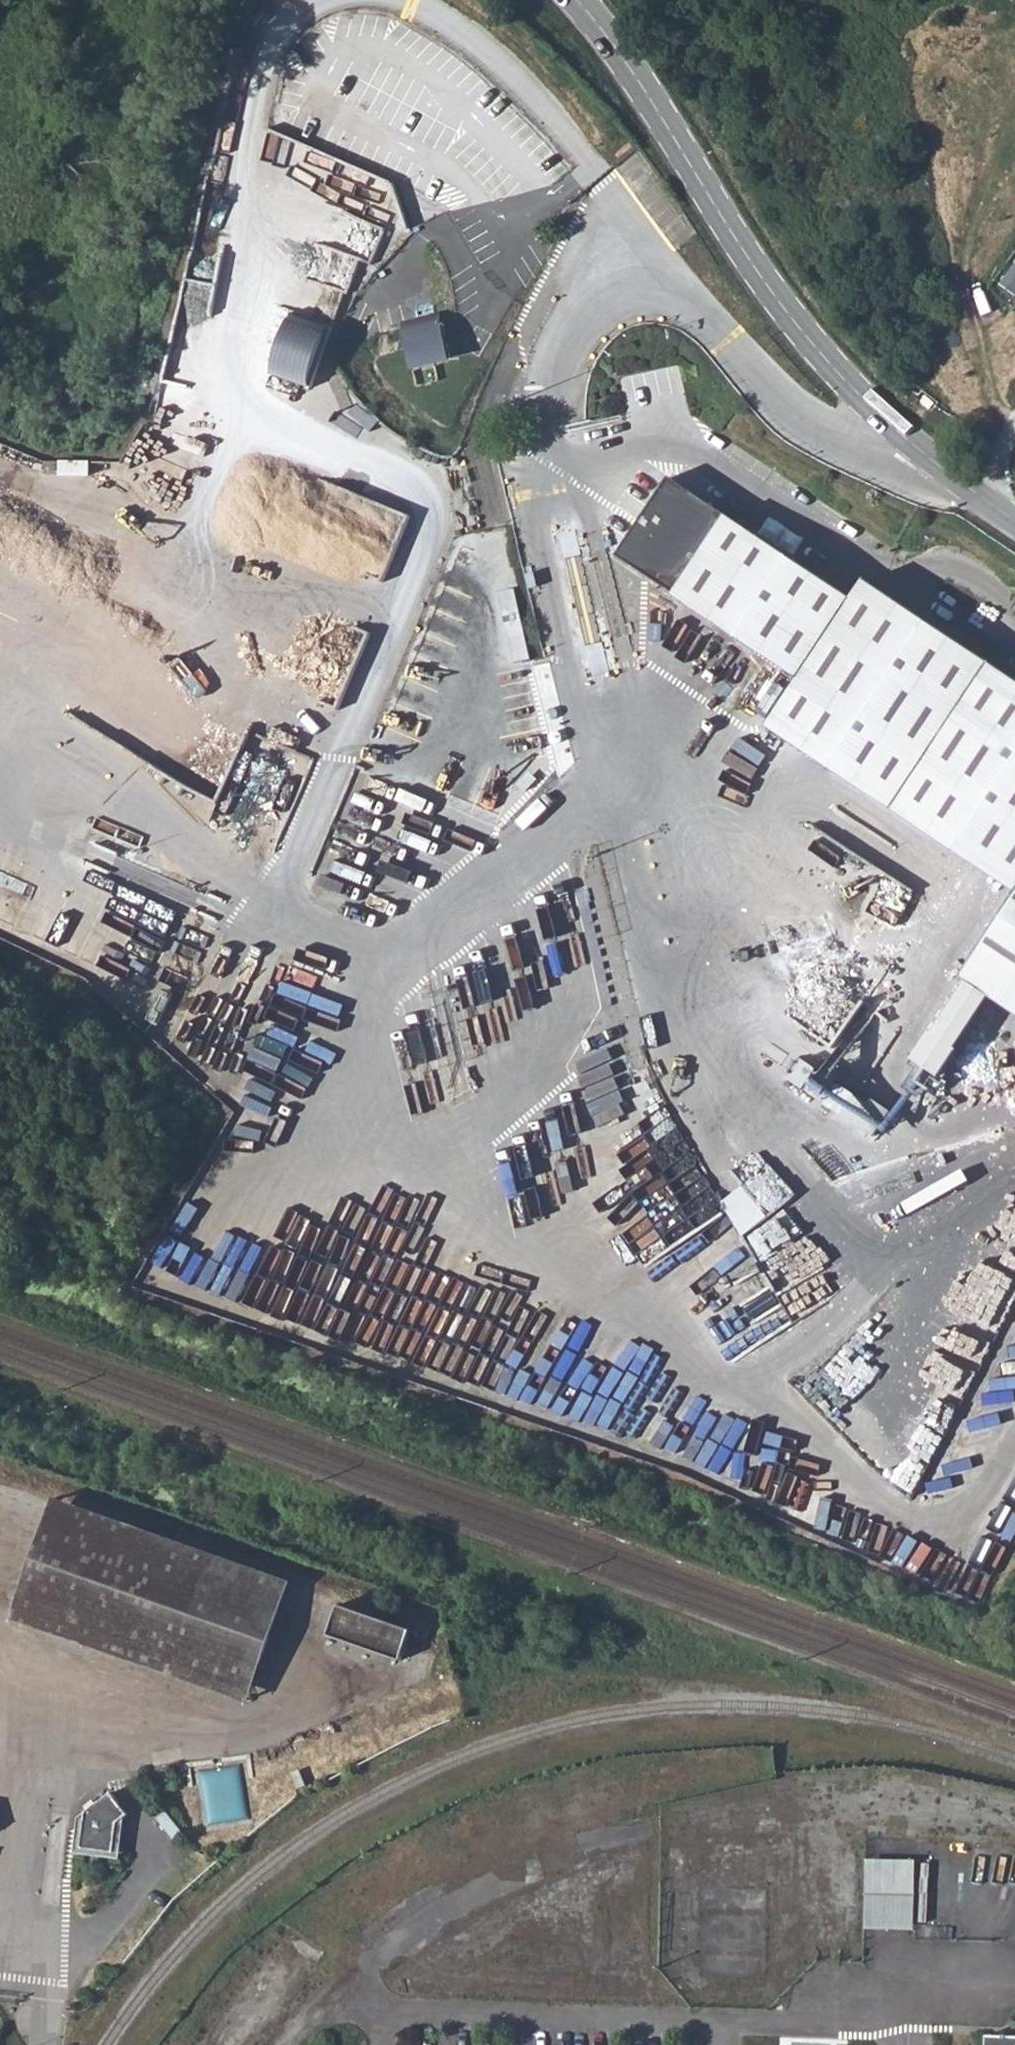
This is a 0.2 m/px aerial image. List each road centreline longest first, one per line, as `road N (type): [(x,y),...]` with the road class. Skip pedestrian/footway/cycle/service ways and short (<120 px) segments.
road 1 (tertiary): [(1014,514),(919,447),(852,387),(759,277),(582,0)]

